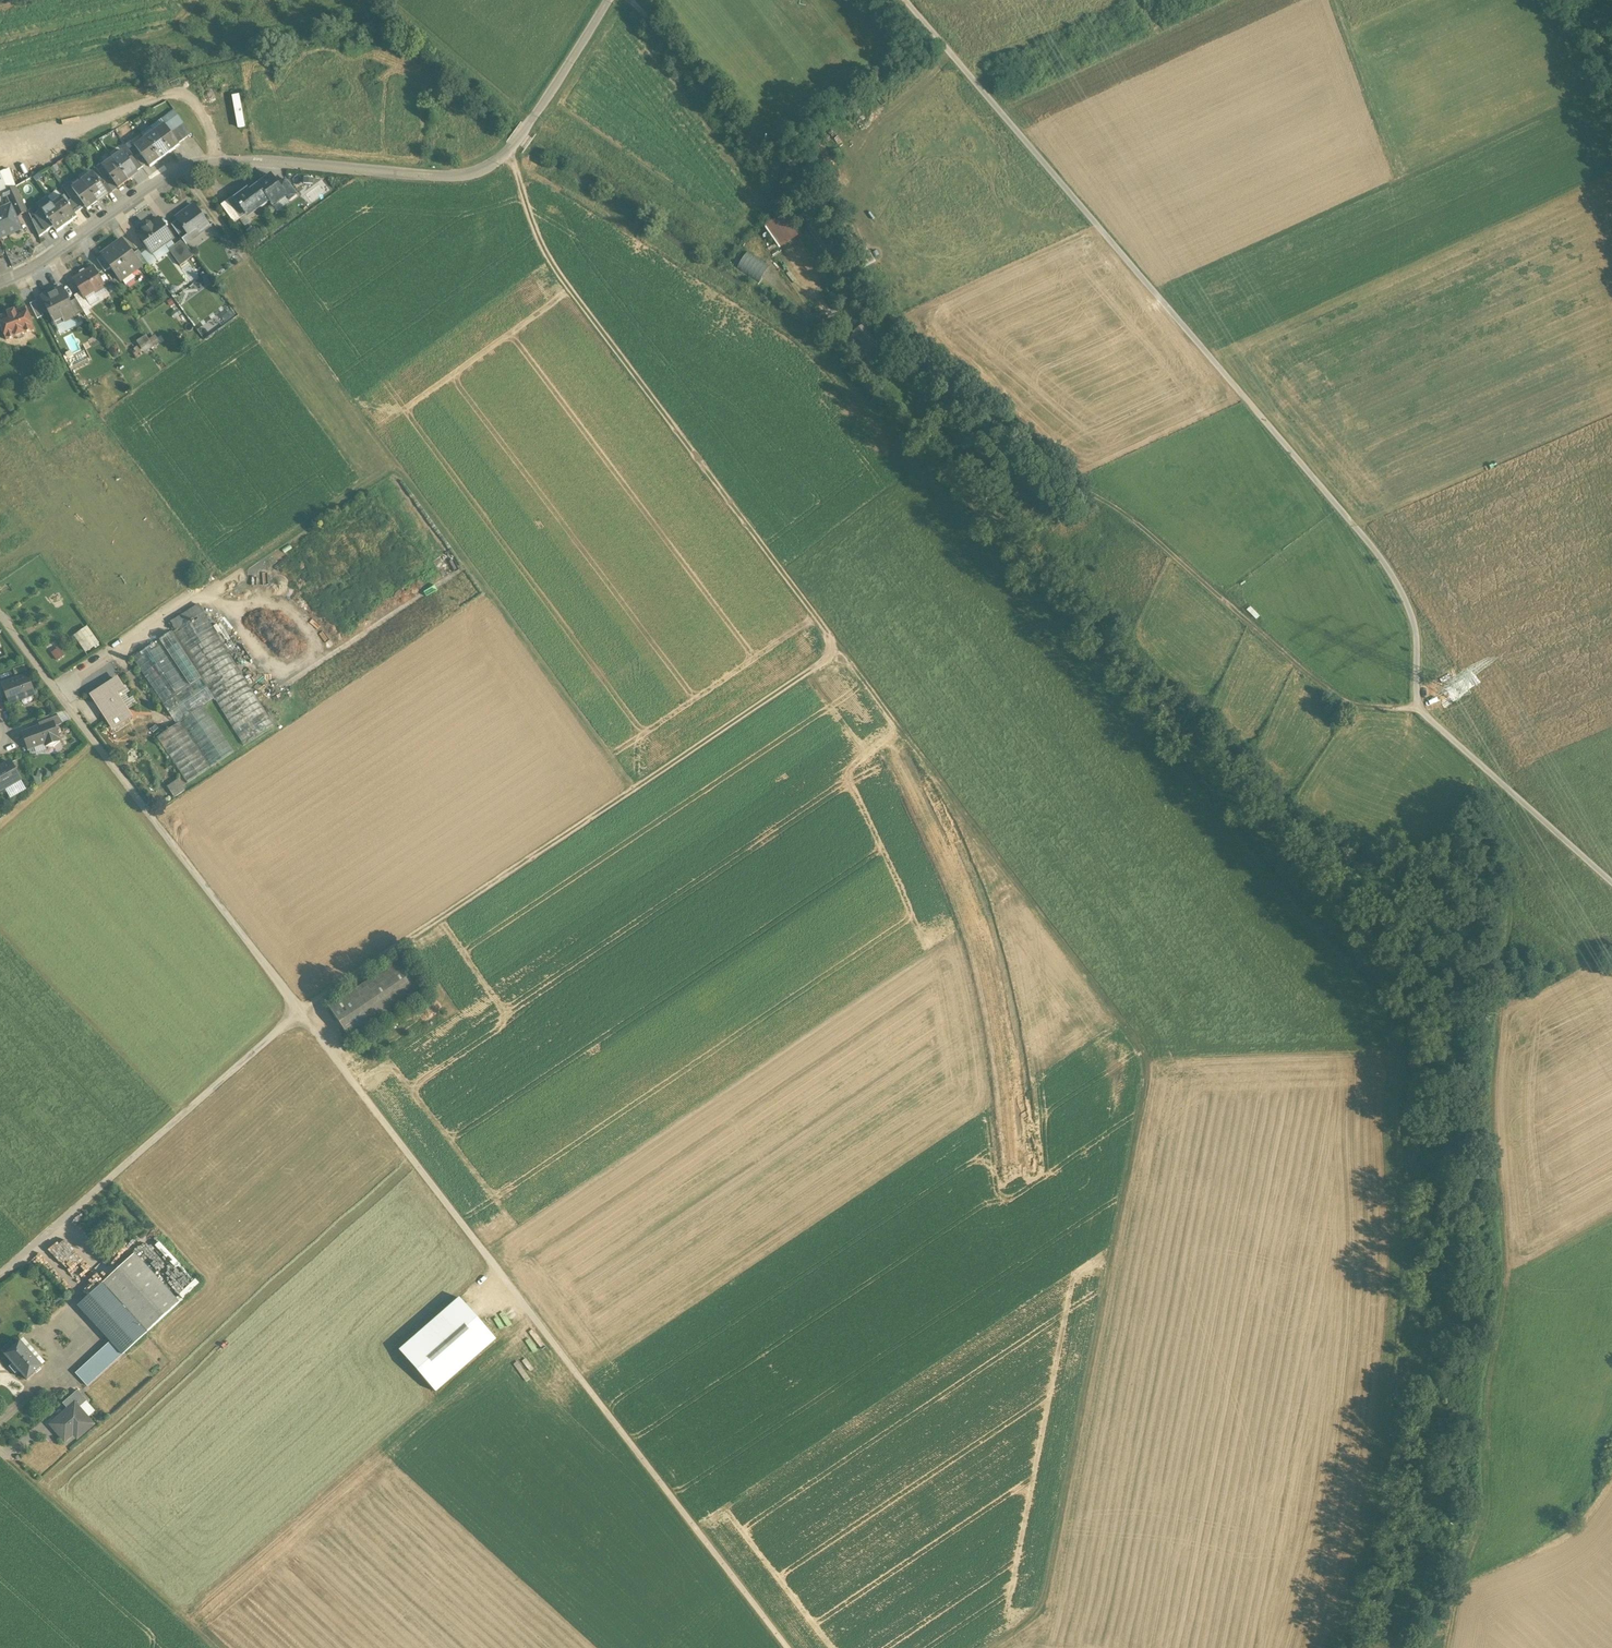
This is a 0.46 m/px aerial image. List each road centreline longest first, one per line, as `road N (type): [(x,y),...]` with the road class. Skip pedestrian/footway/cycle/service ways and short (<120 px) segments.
road 1 (track): [(301,1011),(839,649),(1148,1063),(1047,1596),(1035,1616),(991,1647)]
road 2 (track): [(0,612),(788,1647)]
road 3 (track): [(631,0),(758,149),(888,338),(1064,483),(1124,518),(1326,691),(1356,709),(1415,707)]
road 4 (track): [(904,0),(1385,563),(1415,625),(1415,707),(1487,771)]
road 5 (track): [(1499,882),(1489,1127),(1499,1185),(1503,1315),(1448,1647)]
road 6 (track): [(635,788),(241,247)]
road 7 (track): [(506,155),(545,252),(839,649)]
road 8 (unclassified): [(294,164),(450,177),(488,168),(528,126),(609,0)]
road 9 (track): [(301,1011),(0,1277)]
road 10 (residential): [(0,282),(177,171),(229,161),(294,164)]
road 11 (track): [(10,1459),(219,1647)]
road 12 (track): [(1458,1575),(1568,1534),(1585,1521),(1611,1473)]
road 13 (track): [(1399,176),(1335,0)]
road 14 (track): [(50,1233),(92,1278),(40,1330),(68,1362)]
road 15 (track): [(1611,149),(1587,56),(1529,0)]
road 16 (track): [(1487,771),(1611,883)]
road 17 (track): [(1115,0),(964,70)]
road 18 (track): [(1499,882),(1594,966),(1611,958)]
road 19 (track): [(755,271),(819,318),(842,316),(860,302)]

